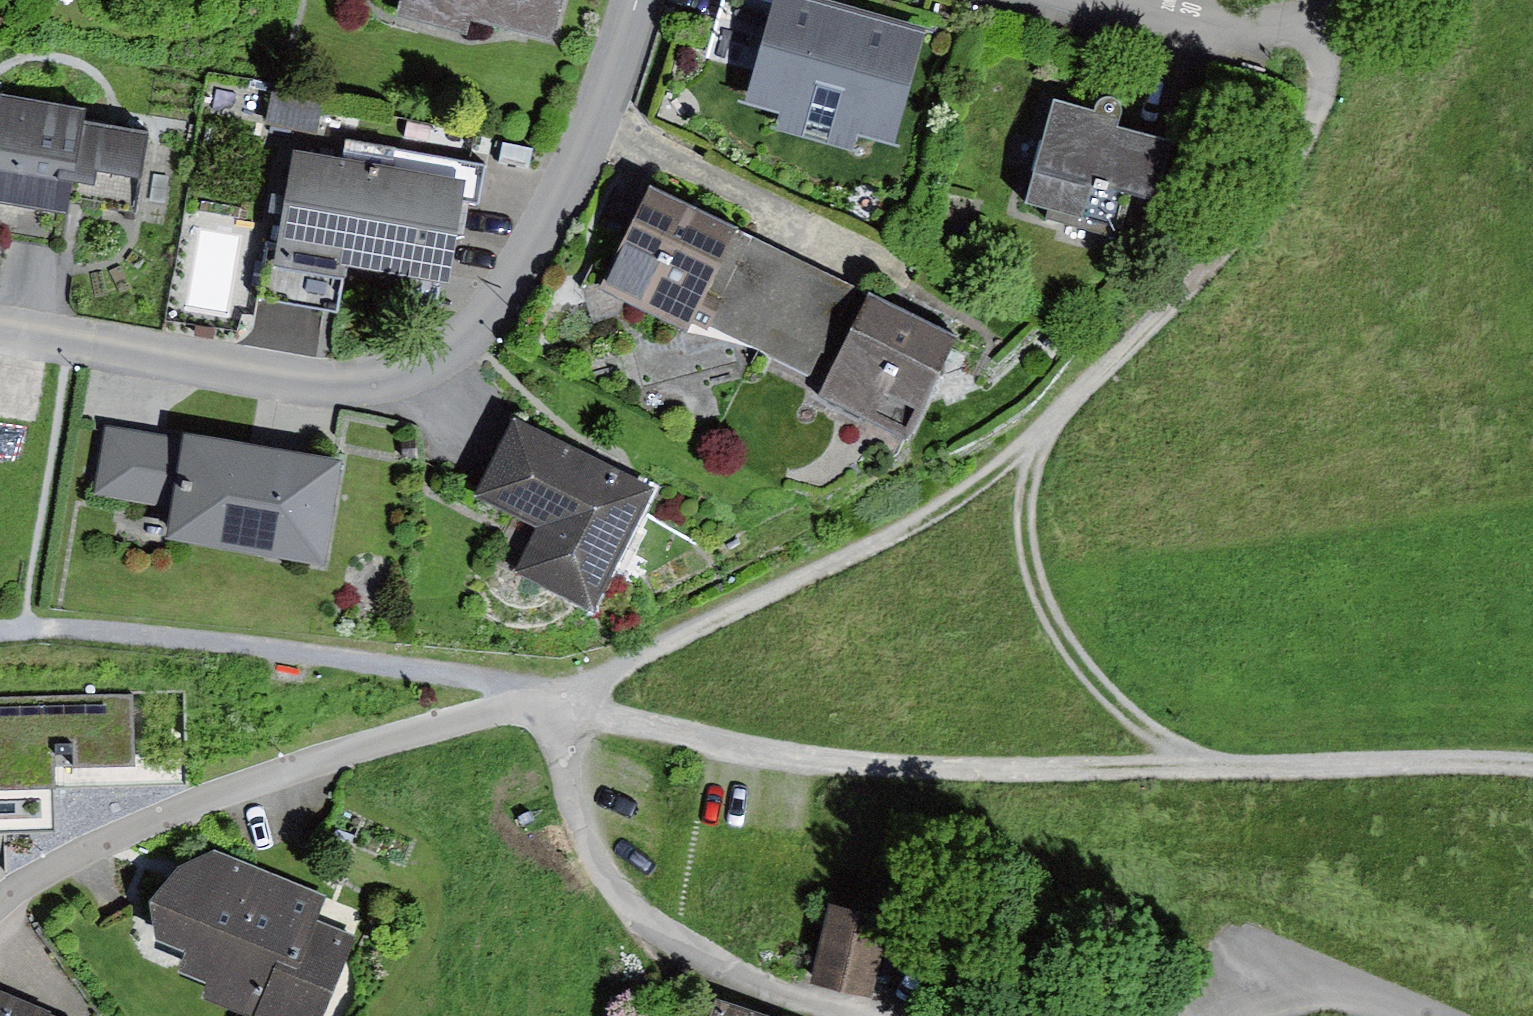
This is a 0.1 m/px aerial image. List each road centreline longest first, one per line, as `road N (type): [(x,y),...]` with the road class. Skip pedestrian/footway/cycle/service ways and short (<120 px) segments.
road 1 (track): [(549,705),(915,524),(1037,440),(1218,256),(1299,148),(1320,94),(1325,14)]
road 2 (track): [(1532,766),(860,763),(705,744),(549,705)]
road 3 (residential): [(633,0),(550,209),(511,280),(465,340),(417,374),(343,386),(0,334)]
road 4 (track): [(549,705),(383,664),(159,635),(0,631)]
road 5 (track): [(549,705),(562,781),(585,850),(650,940),(839,1015)]
road 6 (track): [(1212,767),(1146,730),(1102,689),(1044,600),(1028,551),(1037,440)]
road 7 (residential): [(1121,0),(1221,28),(1269,30),(1347,0)]
road 8 (residential): [(1276,964),(1403,1015)]

